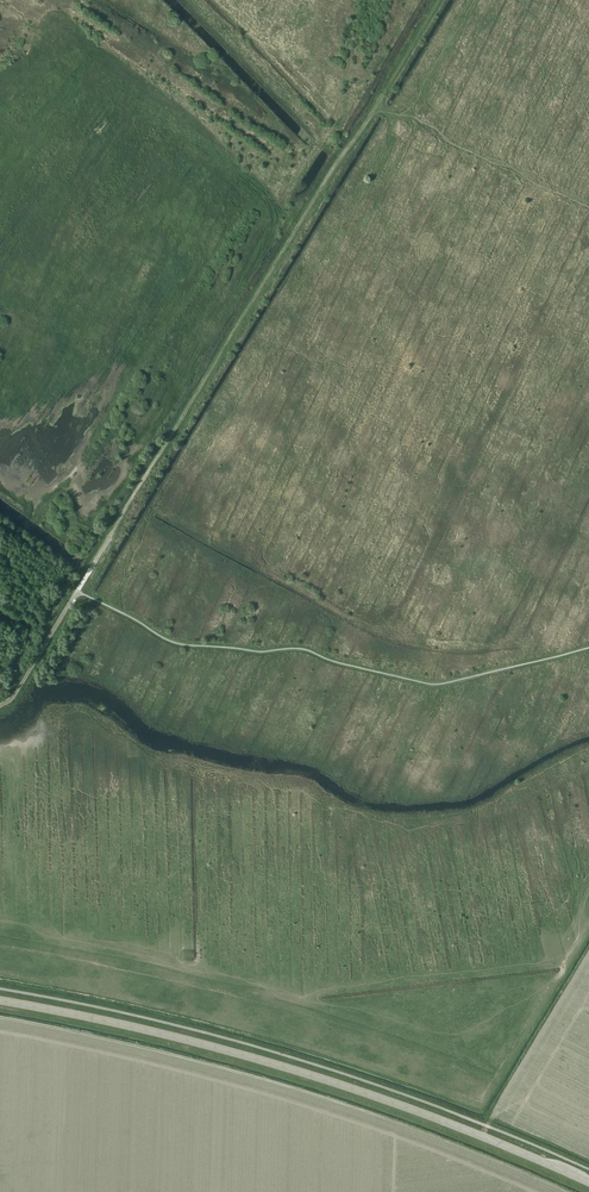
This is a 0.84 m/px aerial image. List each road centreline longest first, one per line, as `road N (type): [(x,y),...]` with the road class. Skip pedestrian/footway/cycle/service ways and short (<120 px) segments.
road 1 (track): [(78,593),(436,0)]
road 2 (secondary): [(588,1182),(303,1072),(0,1000)]

